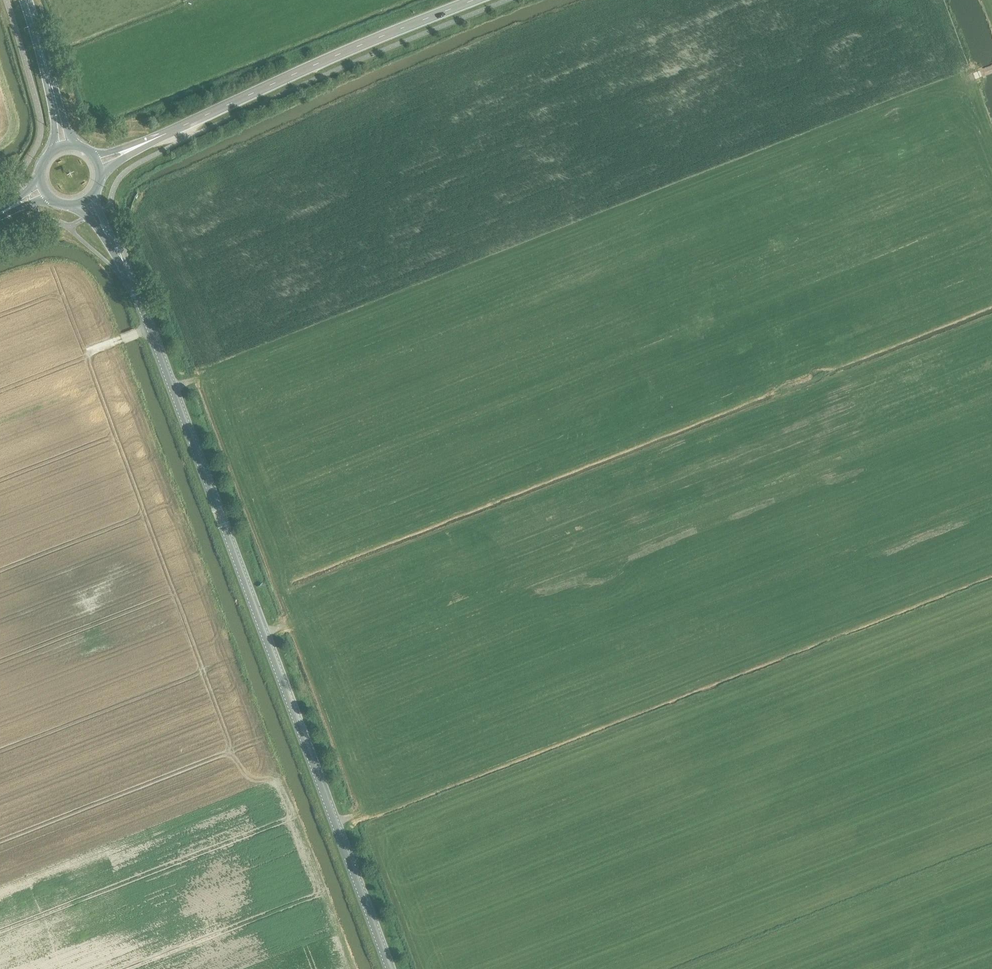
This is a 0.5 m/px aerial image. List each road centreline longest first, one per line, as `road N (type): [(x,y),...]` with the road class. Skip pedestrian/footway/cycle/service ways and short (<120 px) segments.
road 1 (tertiary): [(390,968),(150,327),(107,236)]
road 2 (tertiary): [(165,134),(472,0)]
road 3 (track): [(991,871),(736,968)]

